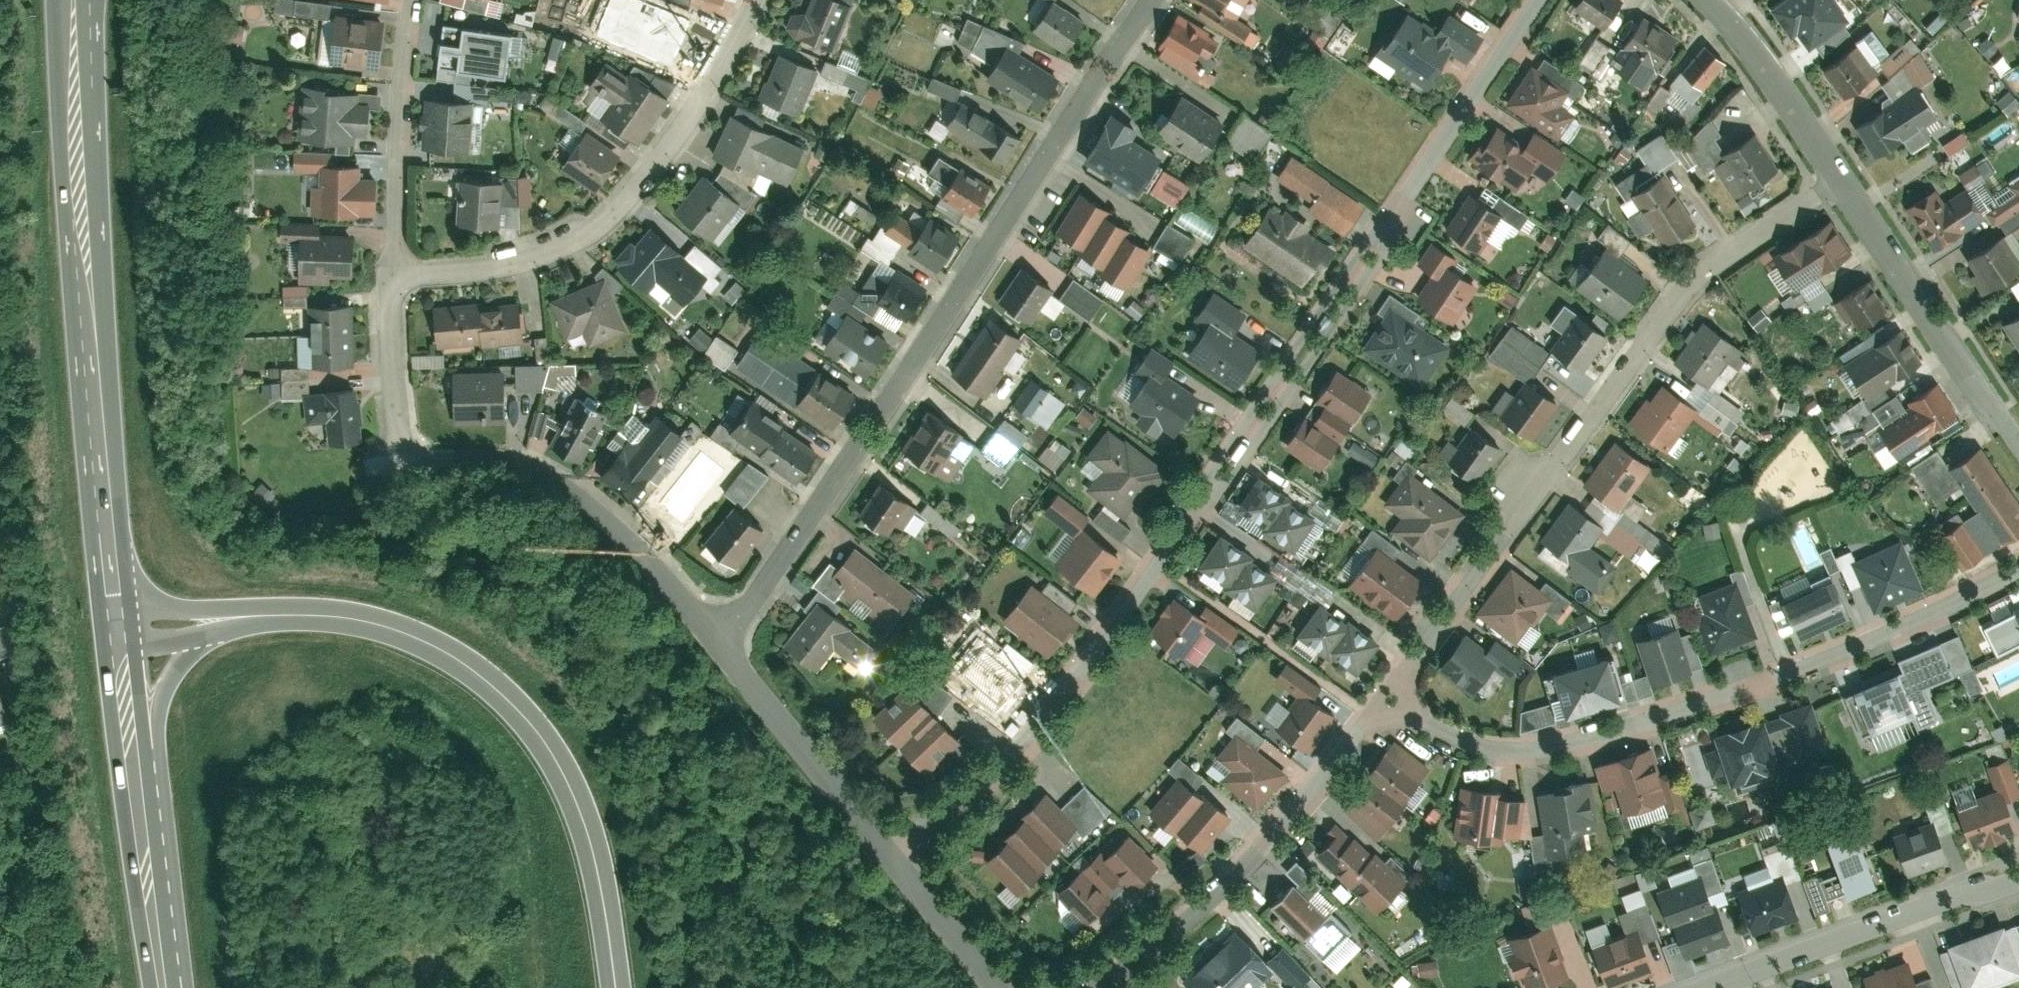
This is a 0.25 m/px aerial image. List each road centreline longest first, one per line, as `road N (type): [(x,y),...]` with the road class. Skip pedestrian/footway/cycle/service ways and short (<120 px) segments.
road 1 (residential): [(1151,0),(744,617),(717,646)]
road 2 (residential): [(1386,695),(1478,745),(1543,750),(1788,675),(2018,569)]
road 3 (primary): [(59,0),(104,627)]
road 4 (primary): [(131,602),(90,0)]
road 5 (residential): [(391,277),(389,371),(398,459),(473,456),(548,479),(626,542),(717,646)]
road 6 (primary): [(339,617),(430,642),(515,701),(580,806),(617,987)]
road 7 (residential): [(1841,182),(1694,279),(1503,536)]
road 8 (residential): [(757,0),(708,92),(620,208),(575,242),(522,263),(391,277)]
road 9 (residential): [(1214,490),(1015,750),(888,853)]
road 10 (residential): [(1386,695),(1210,900),(1093,987)]
road 11 (primary): [(104,627),(153,987)]
road 12 (residential): [(1704,987),(1968,889),(2018,880)]
road 13 (residential): [(1841,182),(2018,443)]
road 14 (residential): [(1214,490),(1225,490),(1383,252),(1379,240)]
road 15 (residential): [(1379,240),(1366,242),(1211,476),(1214,490)]
road 16 (residential): [(1537,0),(1379,240)]
road 17 (residential): [(411,0),(391,277)]
road 18 (residential): [(717,646),(888,853)]
road 19 (residential): [(1707,0),(1841,182)]
road 20 (primary): [(178,987),(150,779)]
road 21 (primary): [(339,617),(131,602)]
road 22 (residential): [(1503,536),(1386,695)]
road 23 (residential): [(888,853),(997,987)]
road 24 (primary): [(150,779),(171,681),(213,633)]
road 25 (primary): [(150,779),(135,643)]
road 26 (primary): [(213,633),(339,617)]

